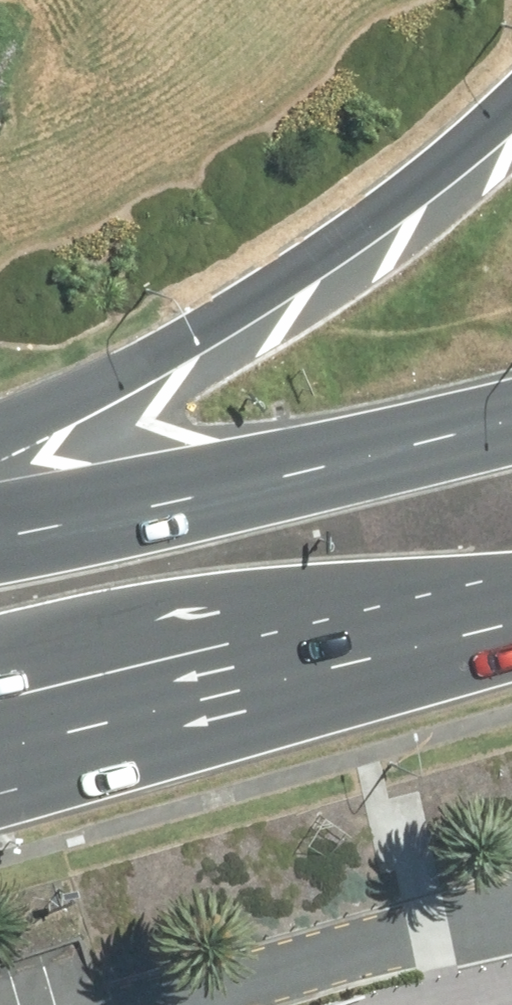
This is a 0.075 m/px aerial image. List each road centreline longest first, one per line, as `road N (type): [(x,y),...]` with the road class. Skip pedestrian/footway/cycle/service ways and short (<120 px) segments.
road 1 (motorway): [(0,442),(279,286),(441,166),(511,103)]
road 2 (primary): [(511,618),(0,749)]
road 3 (primary): [(0,536),(511,420)]

